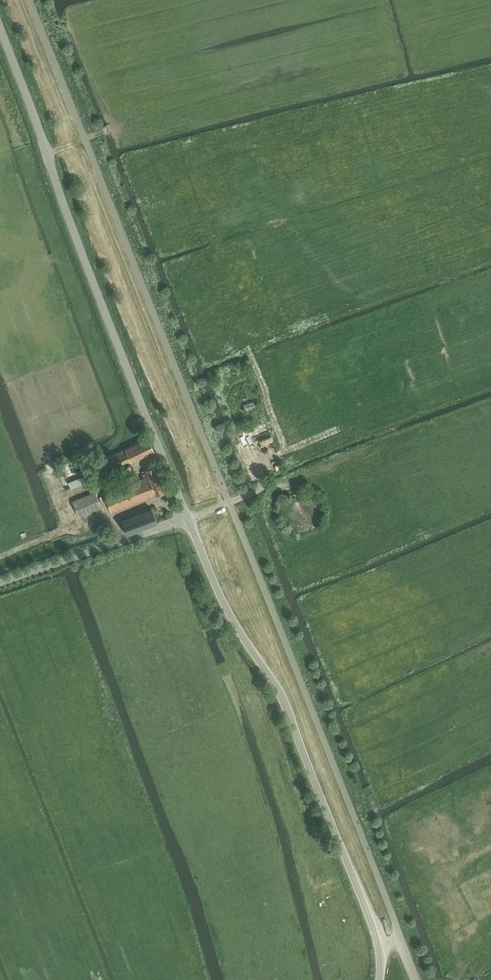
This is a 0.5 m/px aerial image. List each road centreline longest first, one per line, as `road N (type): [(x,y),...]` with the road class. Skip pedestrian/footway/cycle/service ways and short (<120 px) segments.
road 1 (unclassified): [(188,519),(0,33)]
road 2 (unclassified): [(380,979),(377,937),(283,698),(224,605),(188,519)]
road 3 (unclassified): [(0,583),(188,519)]

